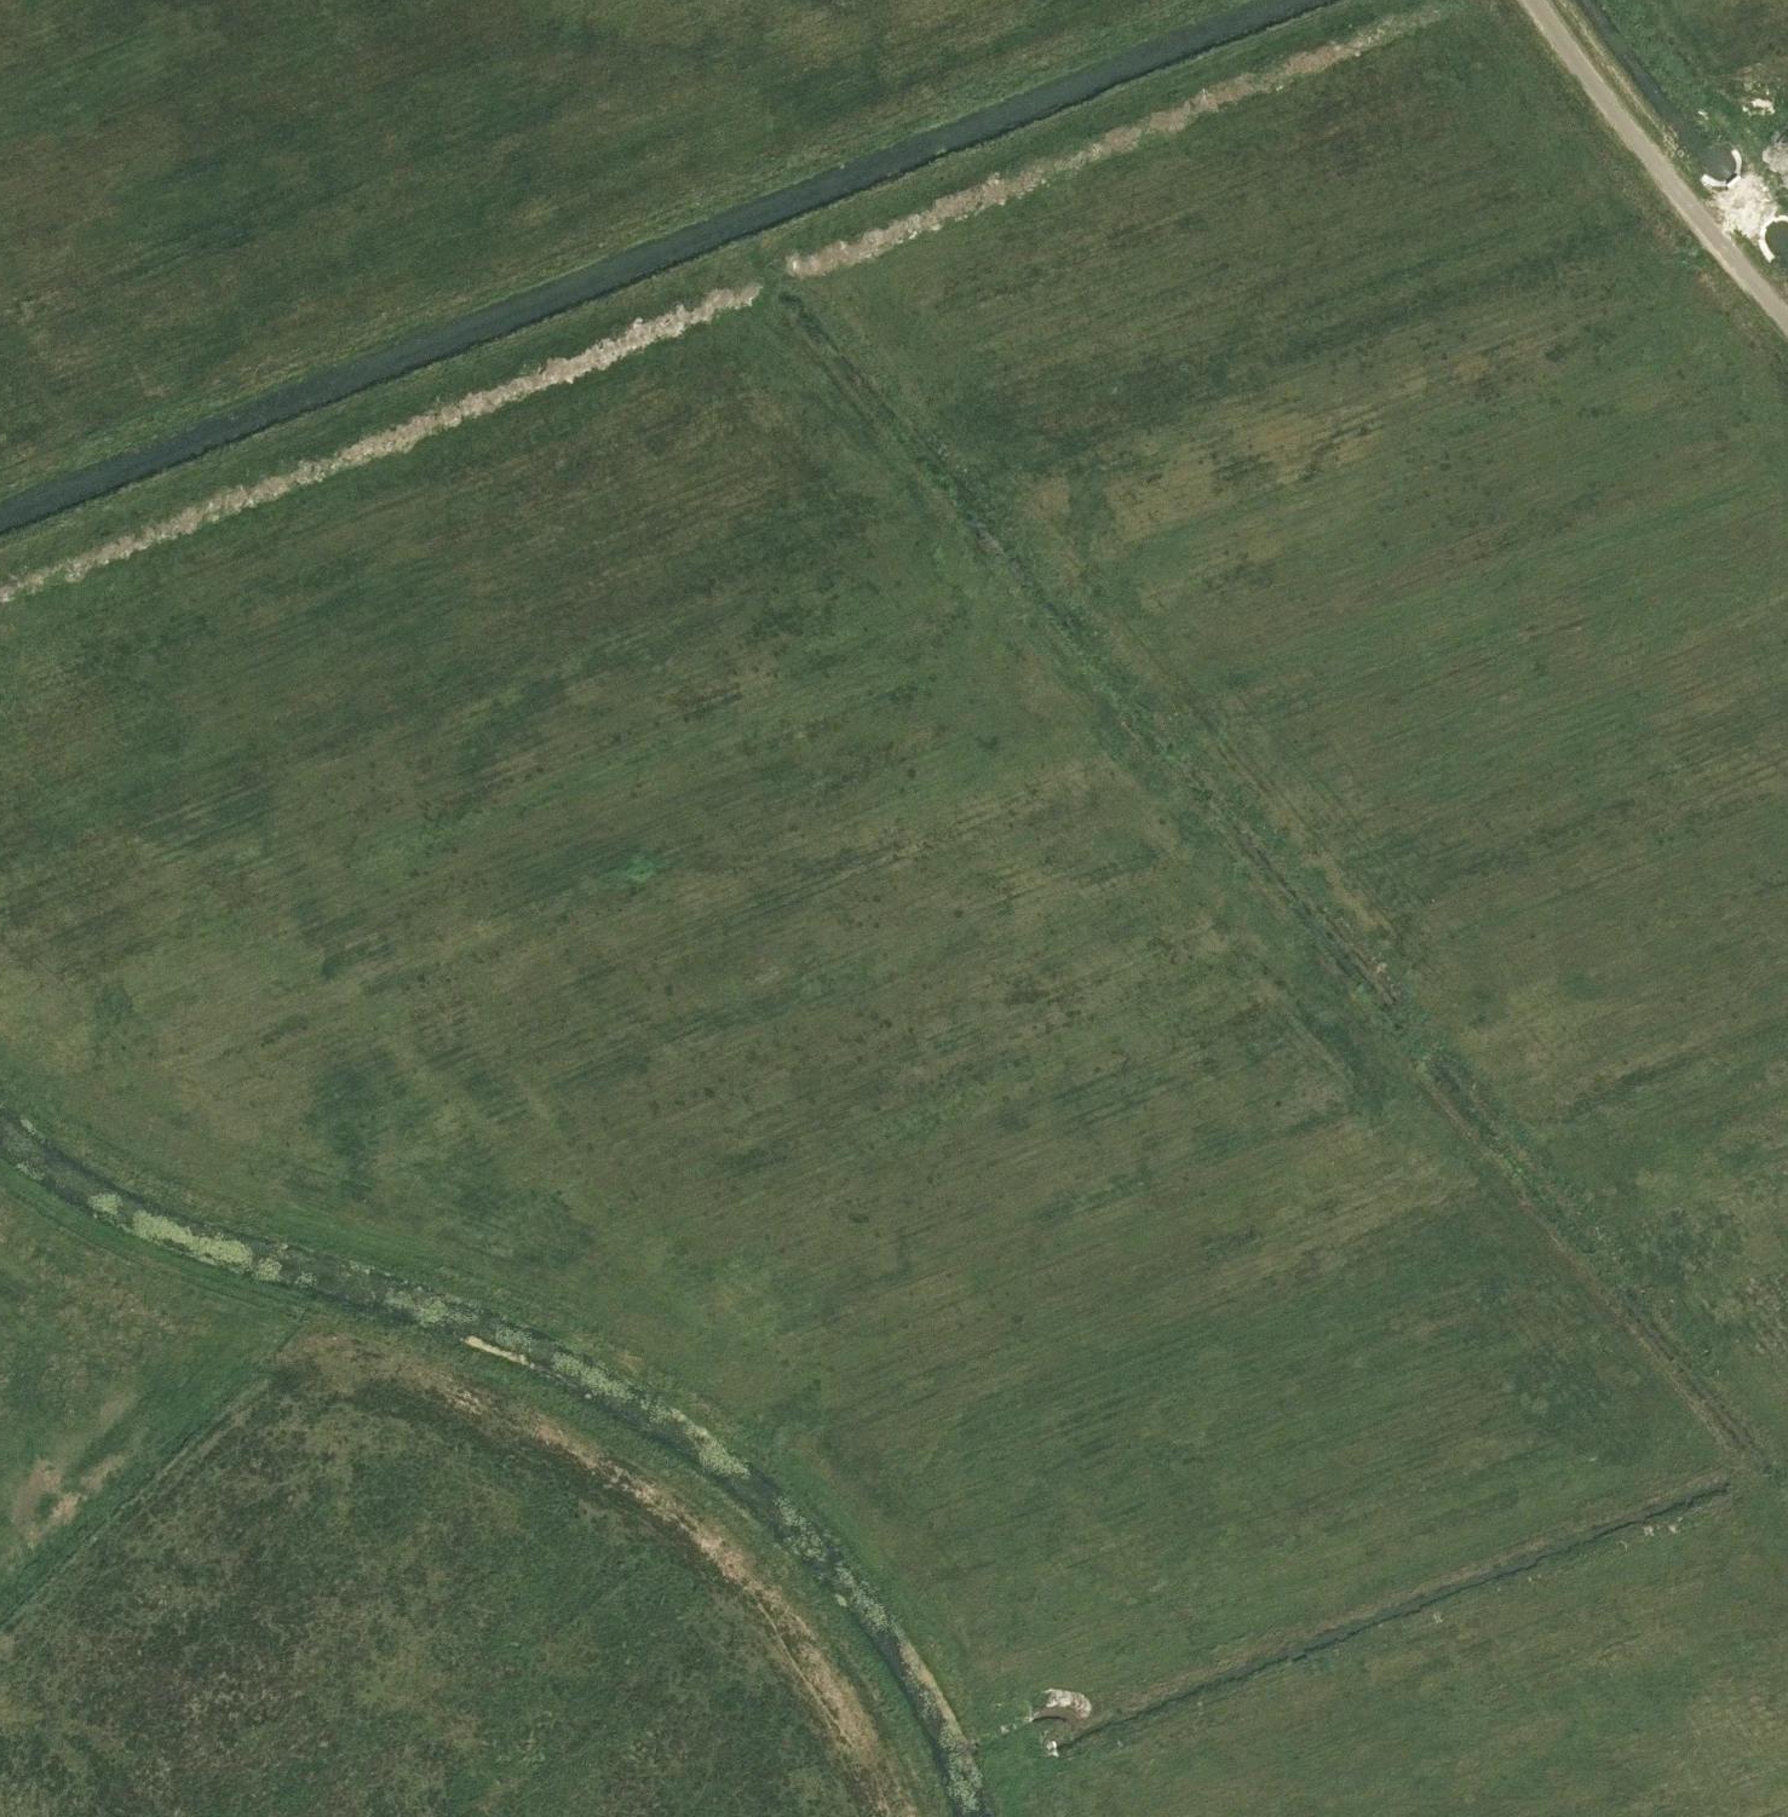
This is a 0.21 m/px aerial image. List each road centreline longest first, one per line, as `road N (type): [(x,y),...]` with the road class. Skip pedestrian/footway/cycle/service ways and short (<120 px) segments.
road 1 (unclassified): [(1787,320),(1608,104),(1535,0)]

